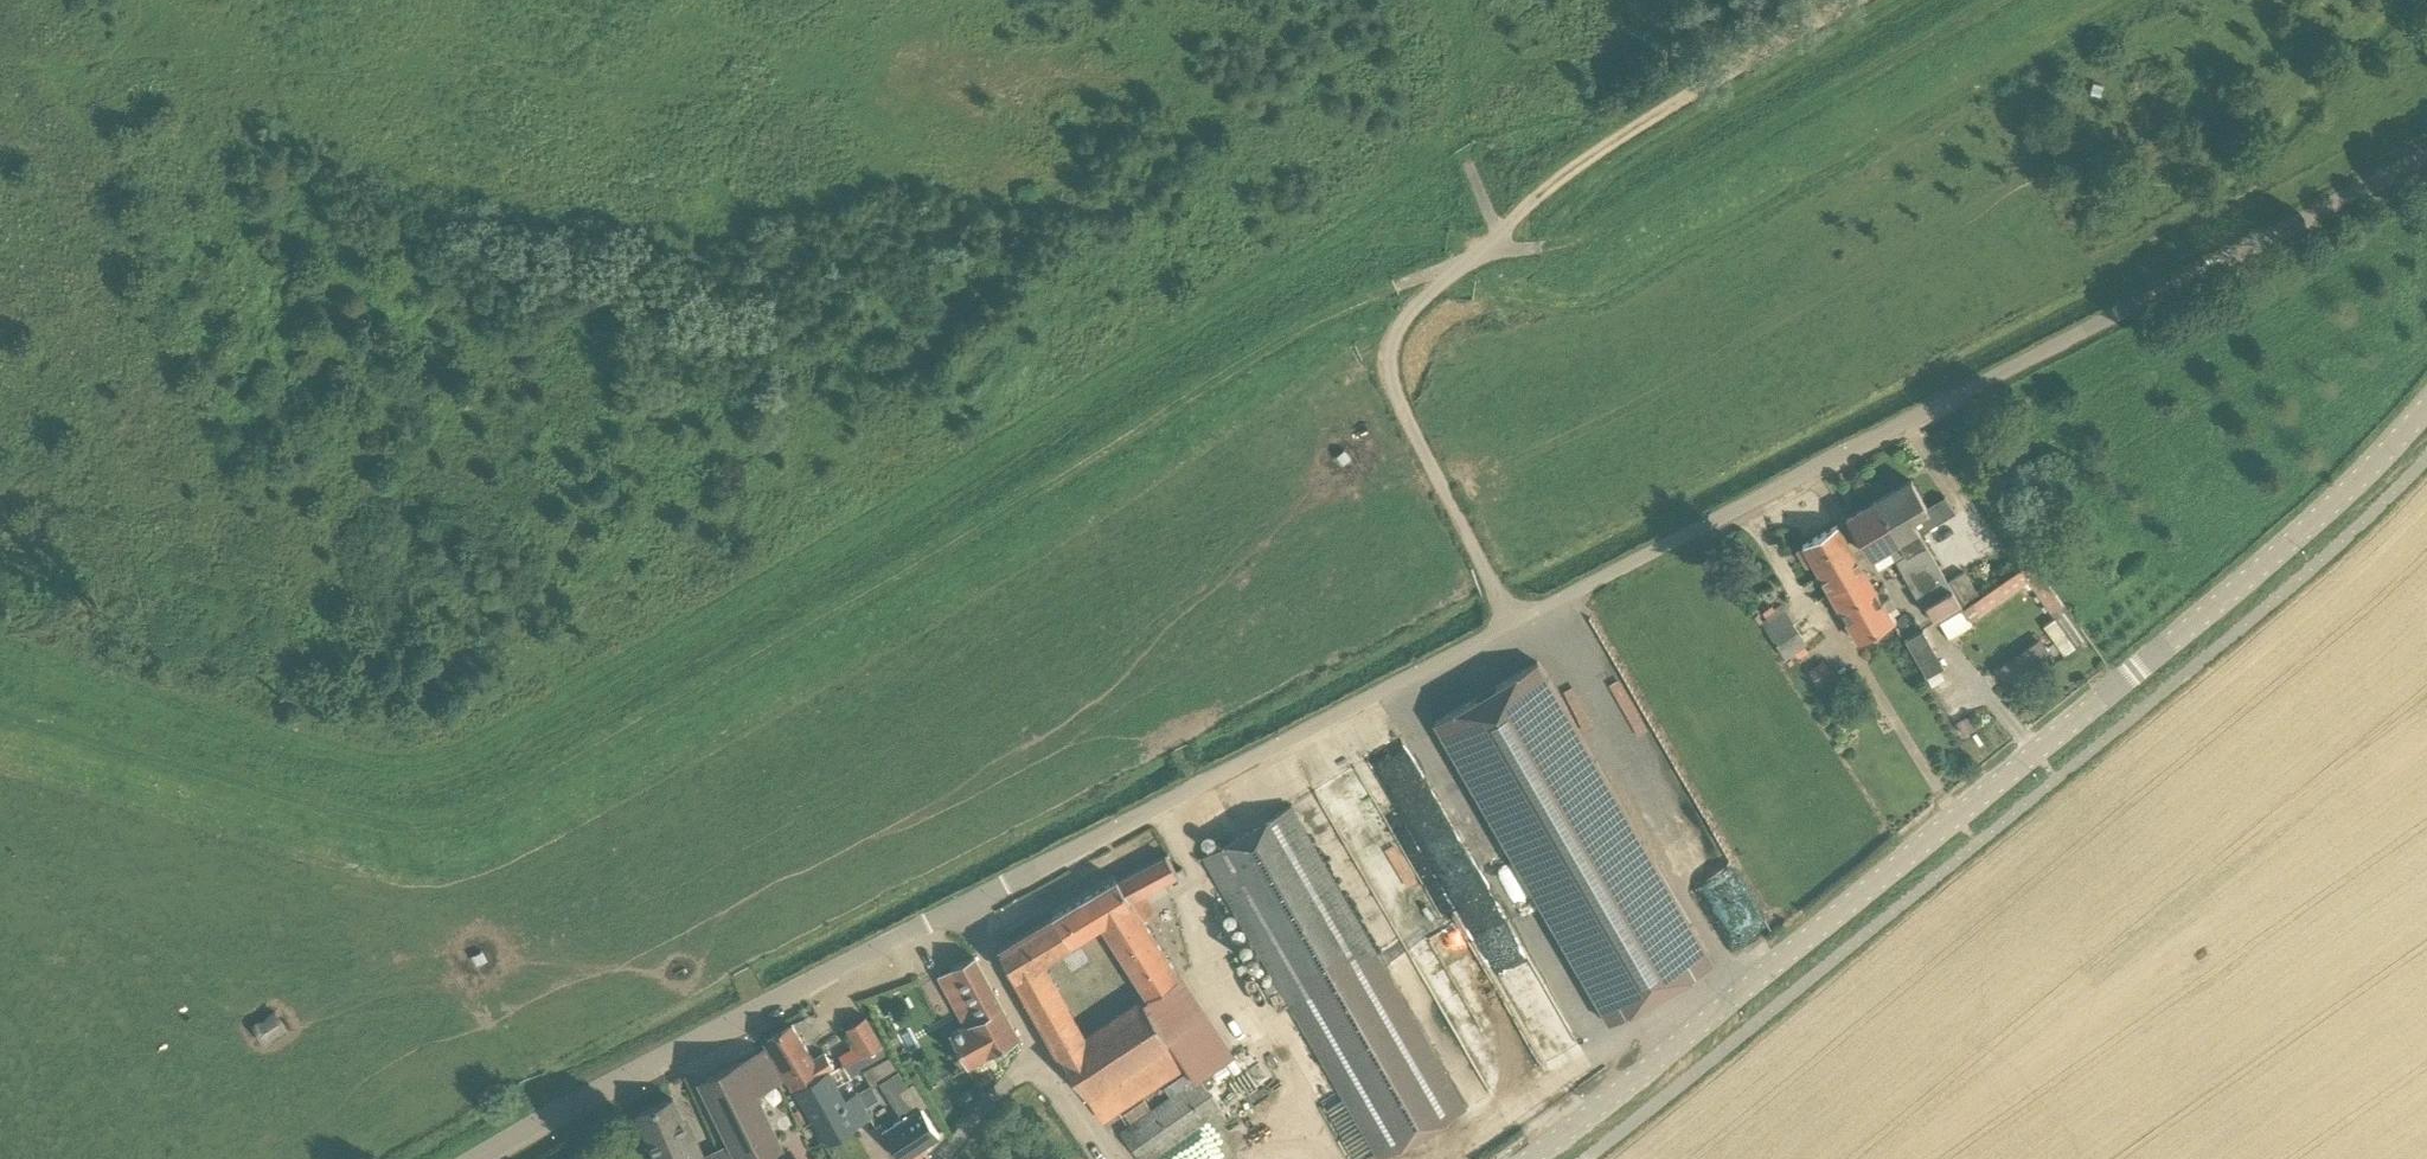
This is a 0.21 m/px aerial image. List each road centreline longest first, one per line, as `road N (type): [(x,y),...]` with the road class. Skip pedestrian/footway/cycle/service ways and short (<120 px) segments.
road 1 (track): [(0,713),(423,829),(516,792),(1371,297),(1451,270)]
road 2 (residential): [(961,909),(2209,266)]
road 3 (tertiary): [(1531,1158),(1618,1100),(2340,501),(2426,402)]
road 4 (track): [(1851,0),(1623,140),(1451,270),(1399,344),(1389,375),(1521,626)]
road 5 (residential): [(479,1158),(961,909)]
road 6 (unclassified): [(2209,266),(2426,152)]
road 7 (unclassified): [(1033,1052),(961,909)]
road 8 (unclassified): [(936,1158),(1033,1052)]
road 9 (unclassified): [(1109,1158),(1033,1052)]

